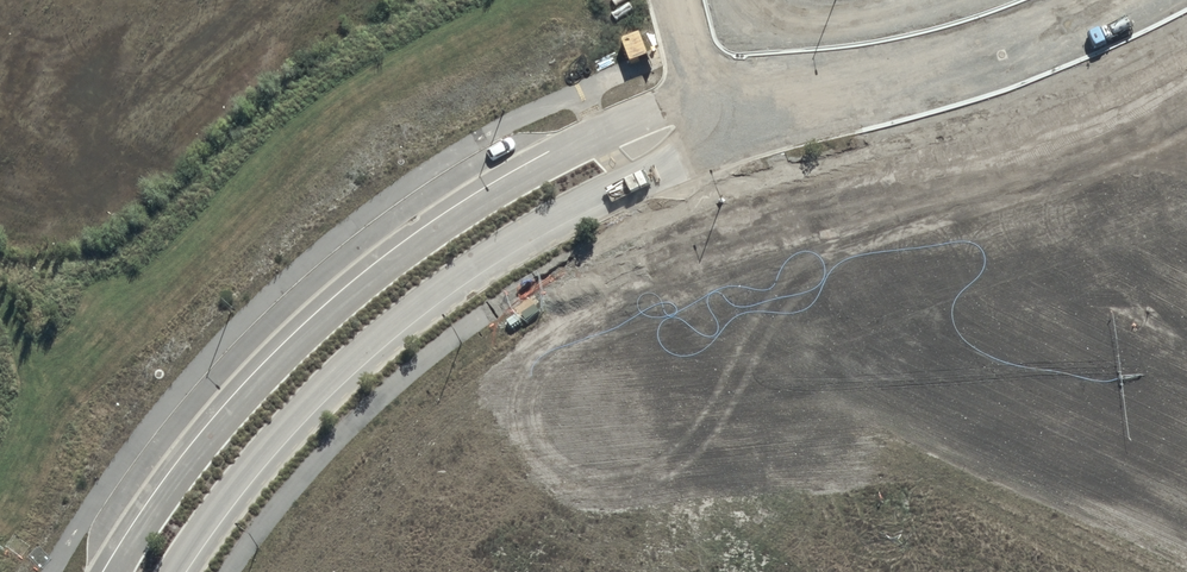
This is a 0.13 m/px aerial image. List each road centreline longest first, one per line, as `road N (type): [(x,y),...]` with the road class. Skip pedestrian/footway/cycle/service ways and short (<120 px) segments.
road 1 (residential): [(117,571),(163,499),(244,399),(406,253),(601,139),(658,113),(708,115)]
road 2 (residential): [(708,115),(683,154),(557,214),(420,306),(307,408),(176,571)]
road 3 (residential): [(708,115),(918,69),(1121,0)]

